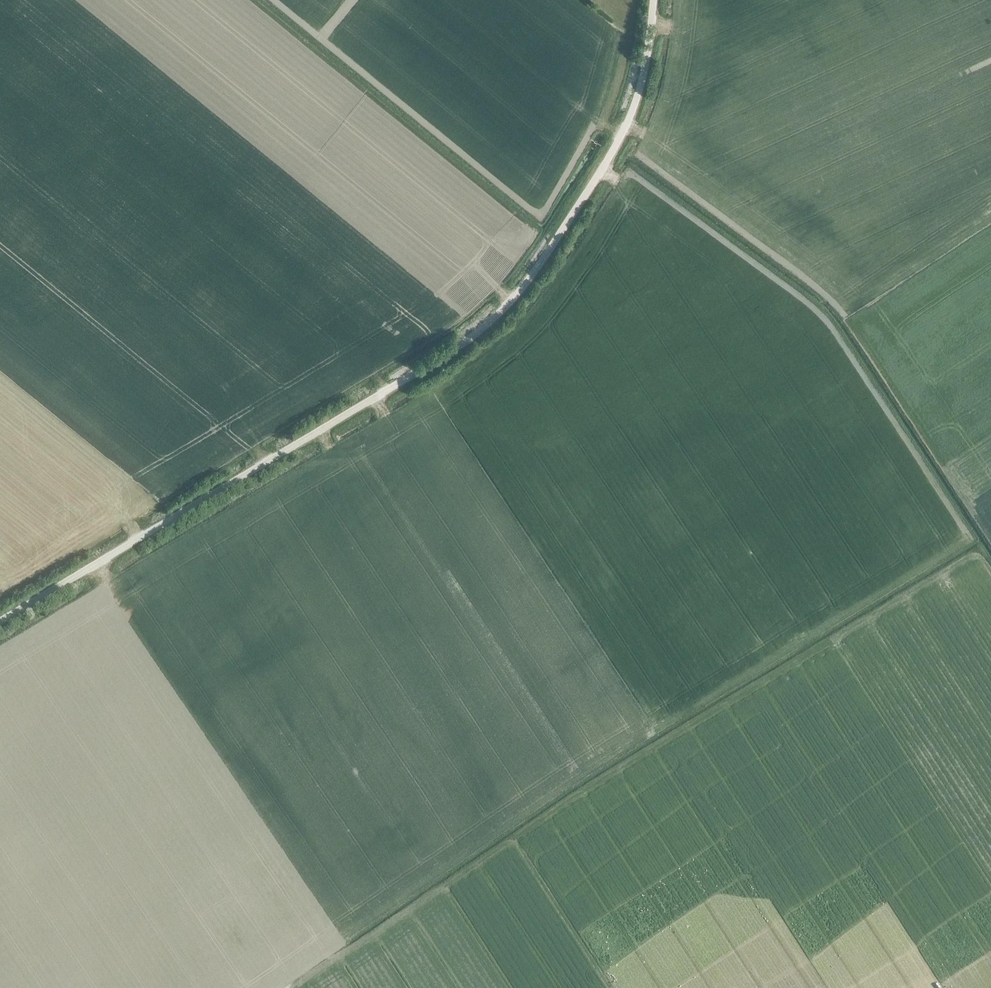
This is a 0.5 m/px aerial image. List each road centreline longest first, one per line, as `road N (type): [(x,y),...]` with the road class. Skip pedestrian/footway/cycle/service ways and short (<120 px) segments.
road 1 (unclassified): [(653,0),(641,82),(619,138),(533,275),(487,325),(0,623)]

